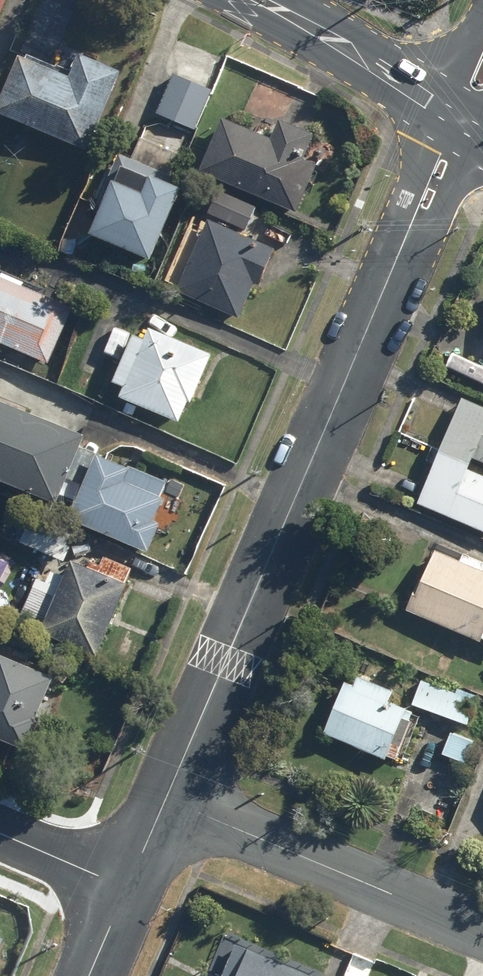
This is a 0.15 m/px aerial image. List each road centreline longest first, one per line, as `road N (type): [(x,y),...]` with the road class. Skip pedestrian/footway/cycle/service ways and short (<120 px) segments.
road 1 (residential): [(170,798),(458,116)]
road 2 (residential): [(482,931),(170,798)]
road 3 (tertiary): [(264,0),(458,116)]
road 4 (residential): [(0,821),(136,878)]

